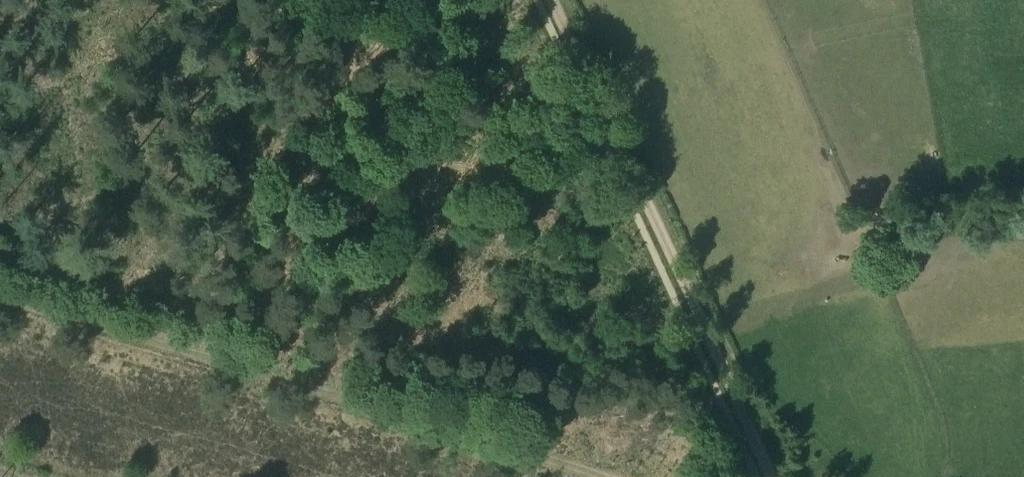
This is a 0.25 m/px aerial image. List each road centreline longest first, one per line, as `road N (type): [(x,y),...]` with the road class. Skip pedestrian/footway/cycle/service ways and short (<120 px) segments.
road 1 (track): [(606,476),(0,298)]
road 2 (track): [(553,0),(771,476)]
road 3 (track): [(371,0),(463,19),(522,0)]

